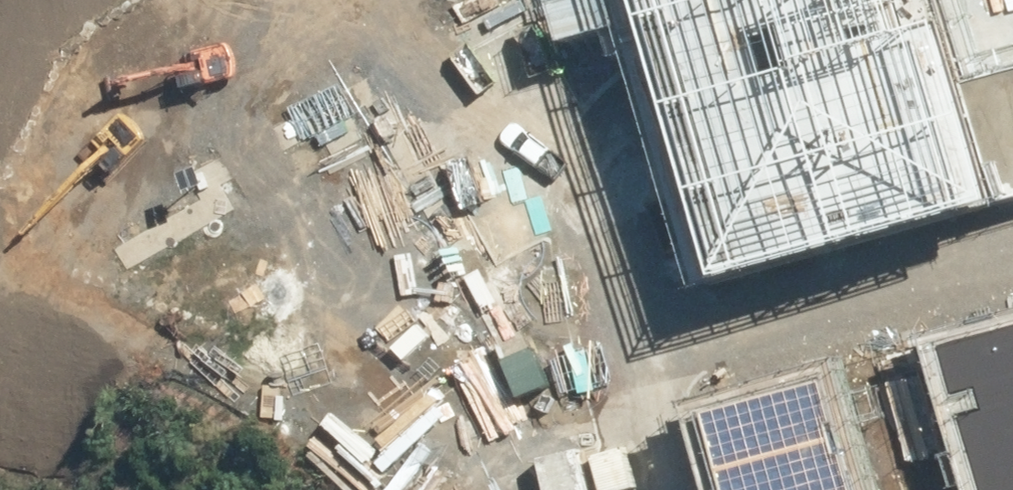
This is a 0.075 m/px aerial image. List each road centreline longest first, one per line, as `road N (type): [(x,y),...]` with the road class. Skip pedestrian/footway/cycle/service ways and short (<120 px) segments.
road 1 (residential): [(618,368),(1012,260)]
road 2 (residential): [(612,67),(571,107),(555,147),(618,368)]
road 3 (residential): [(618,368),(651,489)]

